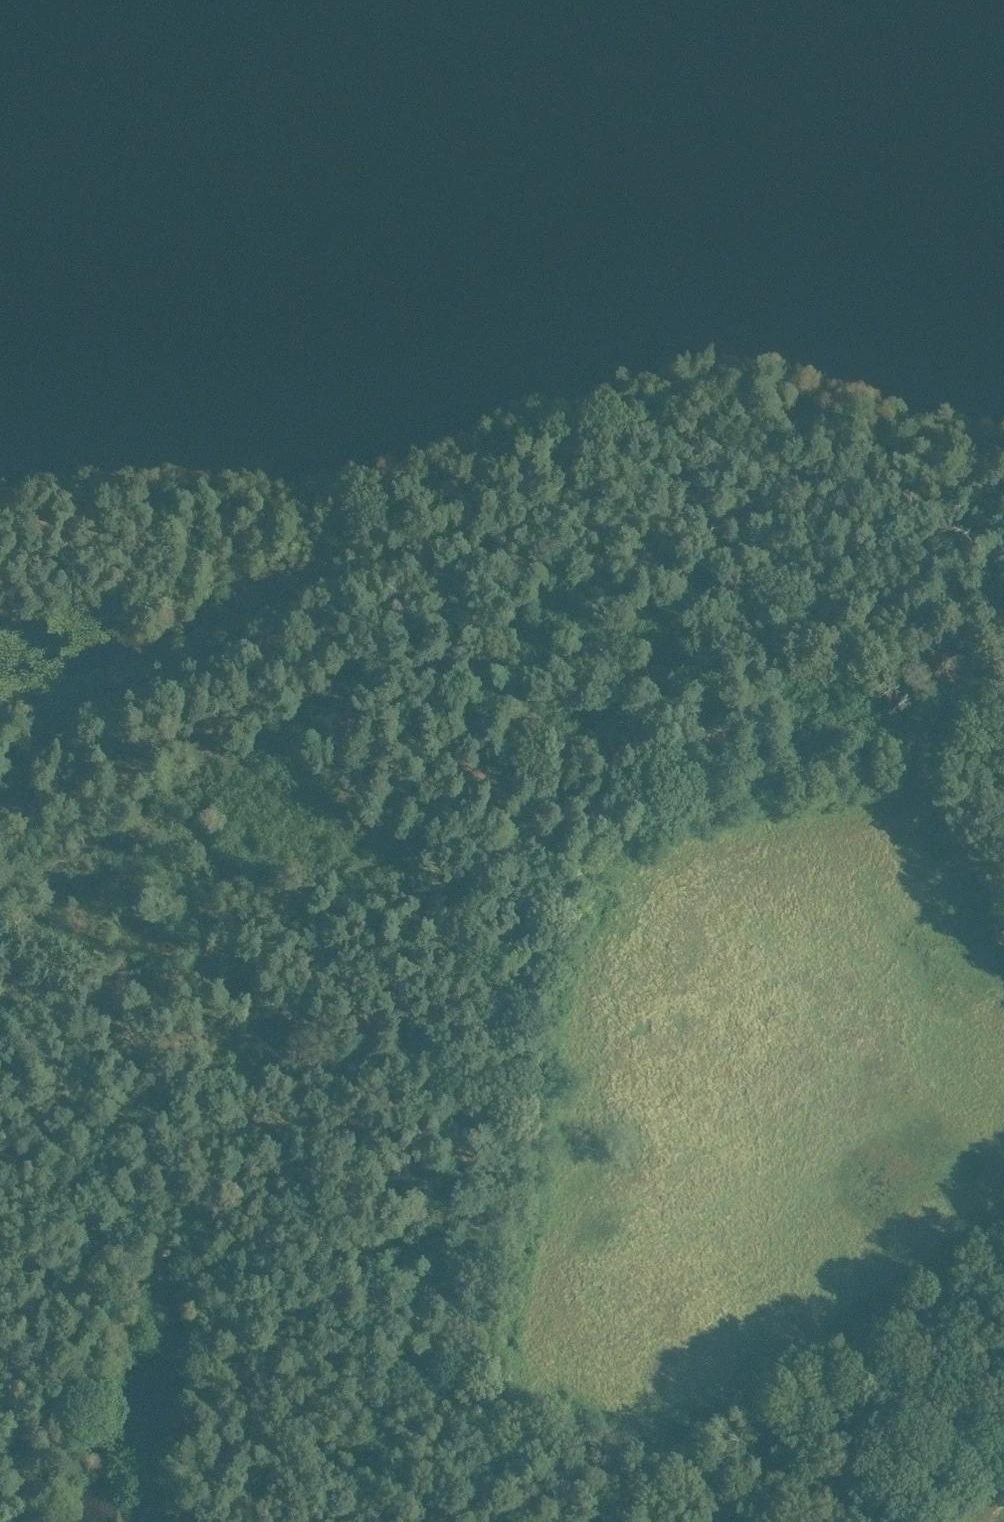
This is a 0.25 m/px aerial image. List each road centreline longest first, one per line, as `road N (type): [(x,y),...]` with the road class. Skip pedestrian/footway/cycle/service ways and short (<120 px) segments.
road 1 (track): [(1003,1242),(748,1425),(625,1490),(146,1237)]

